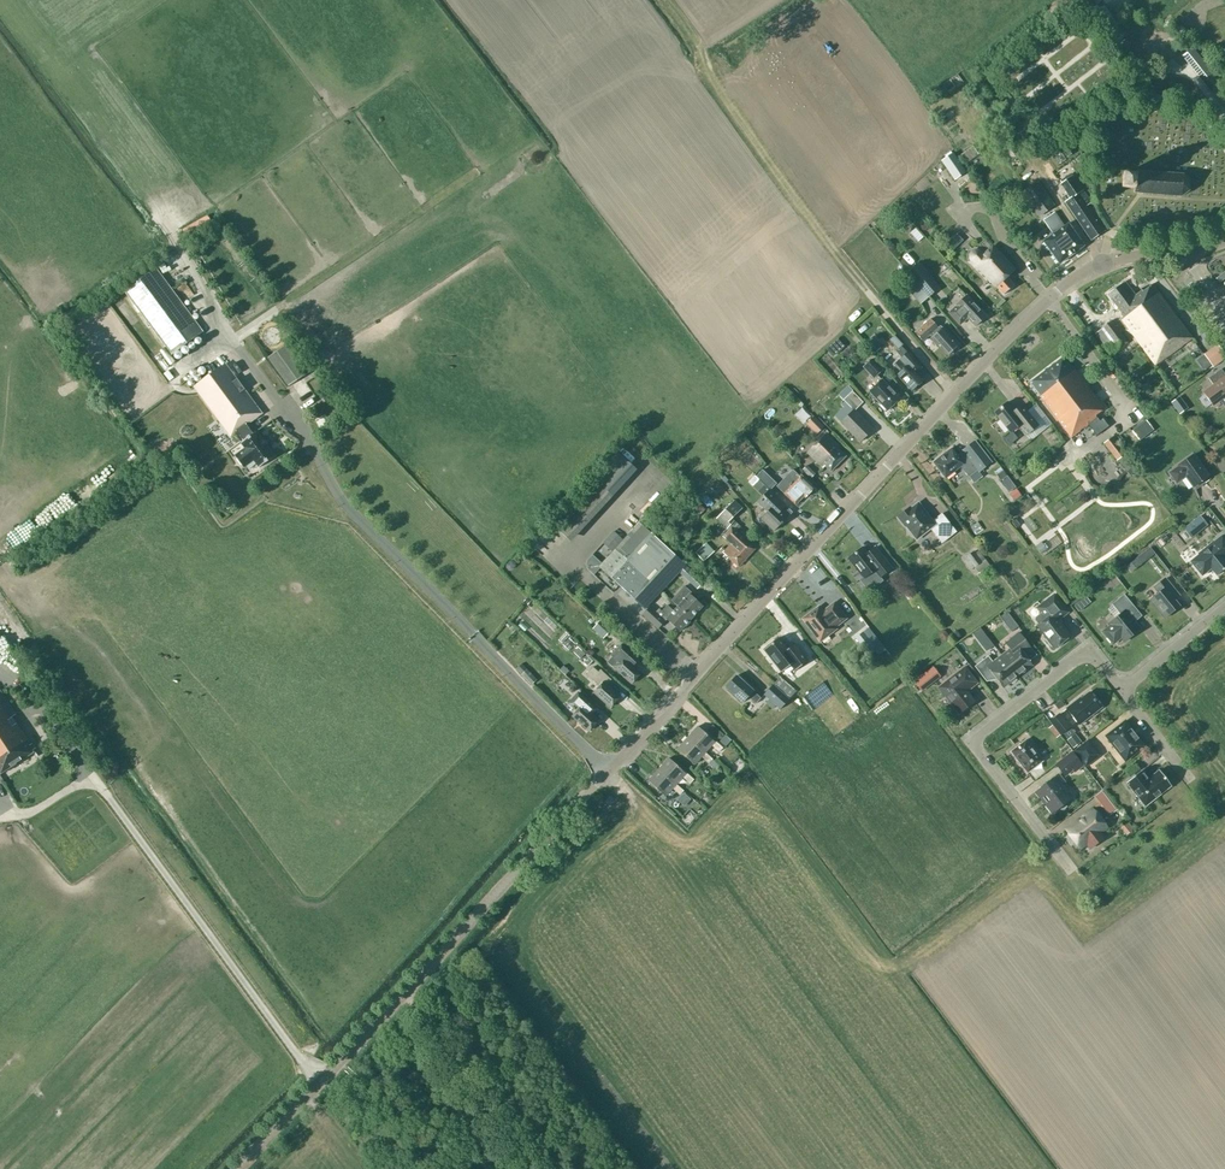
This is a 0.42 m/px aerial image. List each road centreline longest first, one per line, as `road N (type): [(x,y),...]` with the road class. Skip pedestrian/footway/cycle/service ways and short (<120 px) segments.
road 1 (tertiary): [(235,1168),(999,345),(1105,263),(1189,257)]
road 2 (residential): [(1071,873),(976,734),(1081,656),(1102,650),(1128,682)]
road 3 (track): [(431,1029),(448,1031),(549,1168)]
road 4 (track): [(531,1168),(431,1029)]
road 5 (track): [(89,781),(0,677)]
road 6 (track): [(955,393),(868,292)]
road 7 (residential): [(1128,682),(1224,602)]

